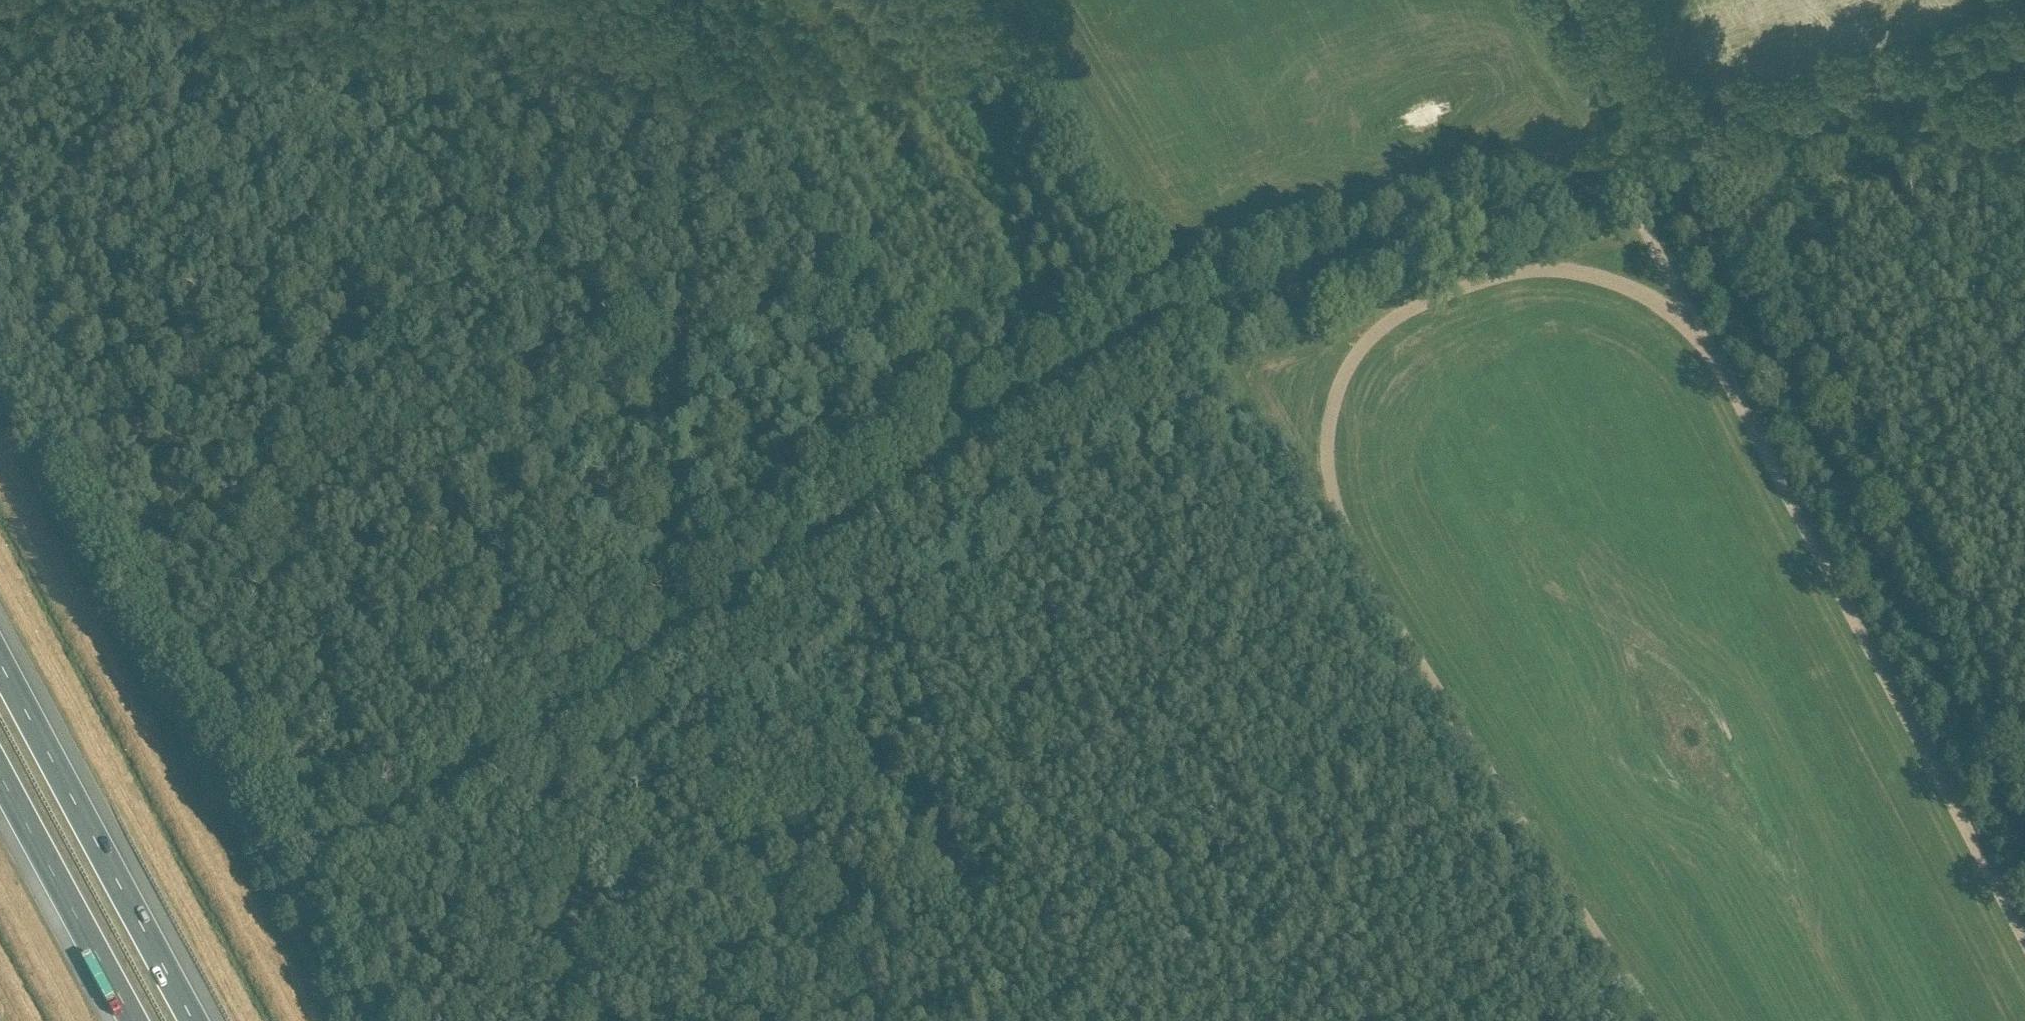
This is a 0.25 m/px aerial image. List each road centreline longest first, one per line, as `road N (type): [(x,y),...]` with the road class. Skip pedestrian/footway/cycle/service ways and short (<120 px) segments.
road 1 (track): [(2024,43),(1201,306),(339,856),(307,919),(322,958),(367,1020)]
road 2 (motorway): [(207,1020),(0,638)]
road 3 (motorway): [(0,753),(145,1020)]

